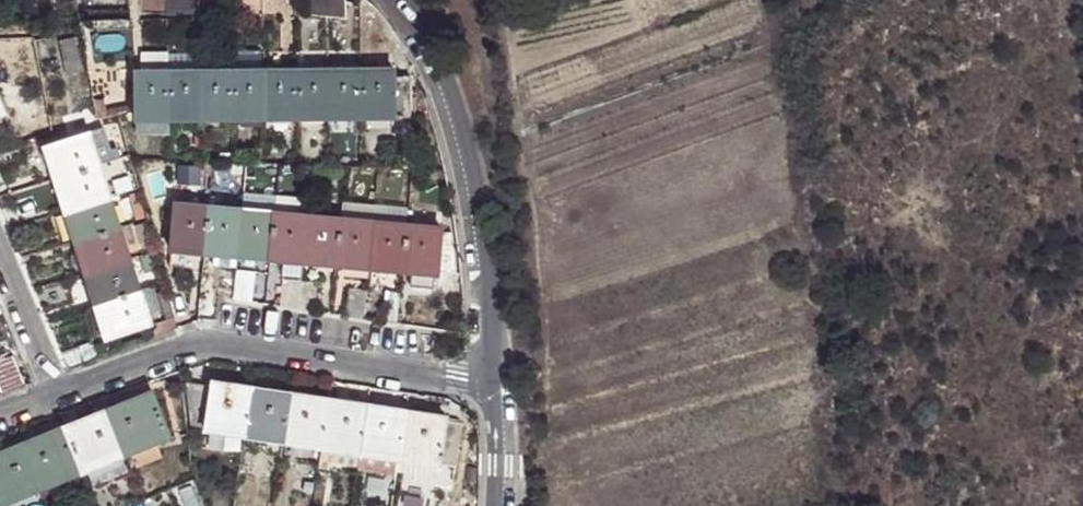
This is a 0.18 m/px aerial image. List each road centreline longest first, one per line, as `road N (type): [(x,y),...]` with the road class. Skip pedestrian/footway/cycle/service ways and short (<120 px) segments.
road 1 (residential): [(55,395),(216,344),(491,386)]
road 2 (residential): [(491,386),(481,231),(424,47),(395,0)]
road 3 (residential): [(55,395),(0,261)]
road 4 (residential): [(496,505),(501,466),(491,386)]

